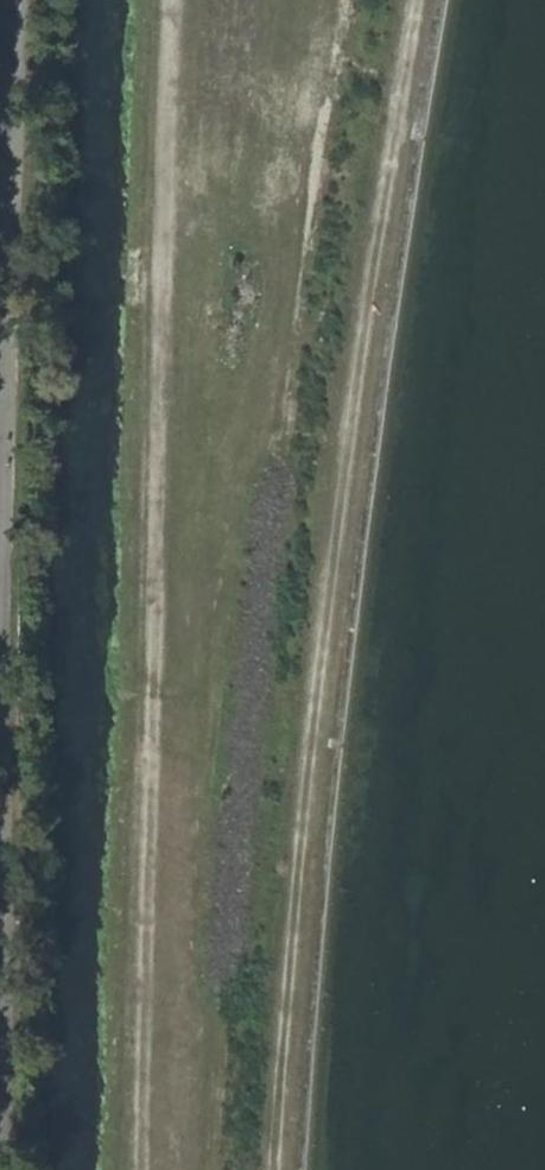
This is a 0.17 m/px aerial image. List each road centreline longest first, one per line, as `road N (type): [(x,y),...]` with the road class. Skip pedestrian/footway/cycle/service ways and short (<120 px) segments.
road 1 (track): [(277,1169),(309,721),(417,0)]
road 2 (track): [(144,1169),(173,0)]
road 3 (tertiary): [(12,0),(0,346)]

